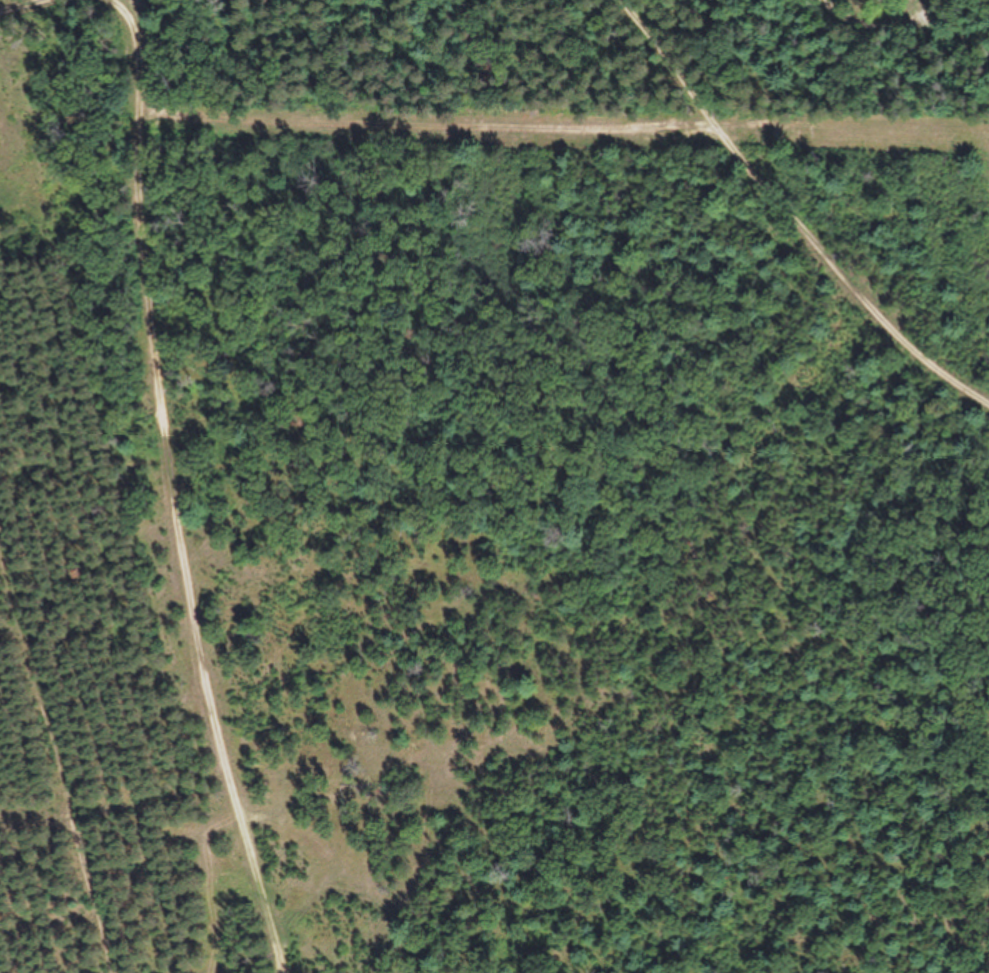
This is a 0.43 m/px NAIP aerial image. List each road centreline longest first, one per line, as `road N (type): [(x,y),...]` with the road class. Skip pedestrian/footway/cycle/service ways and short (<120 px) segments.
road 1 (residential): [(90,0),(131,23),(143,261),(166,463),(198,649),(277,972)]

